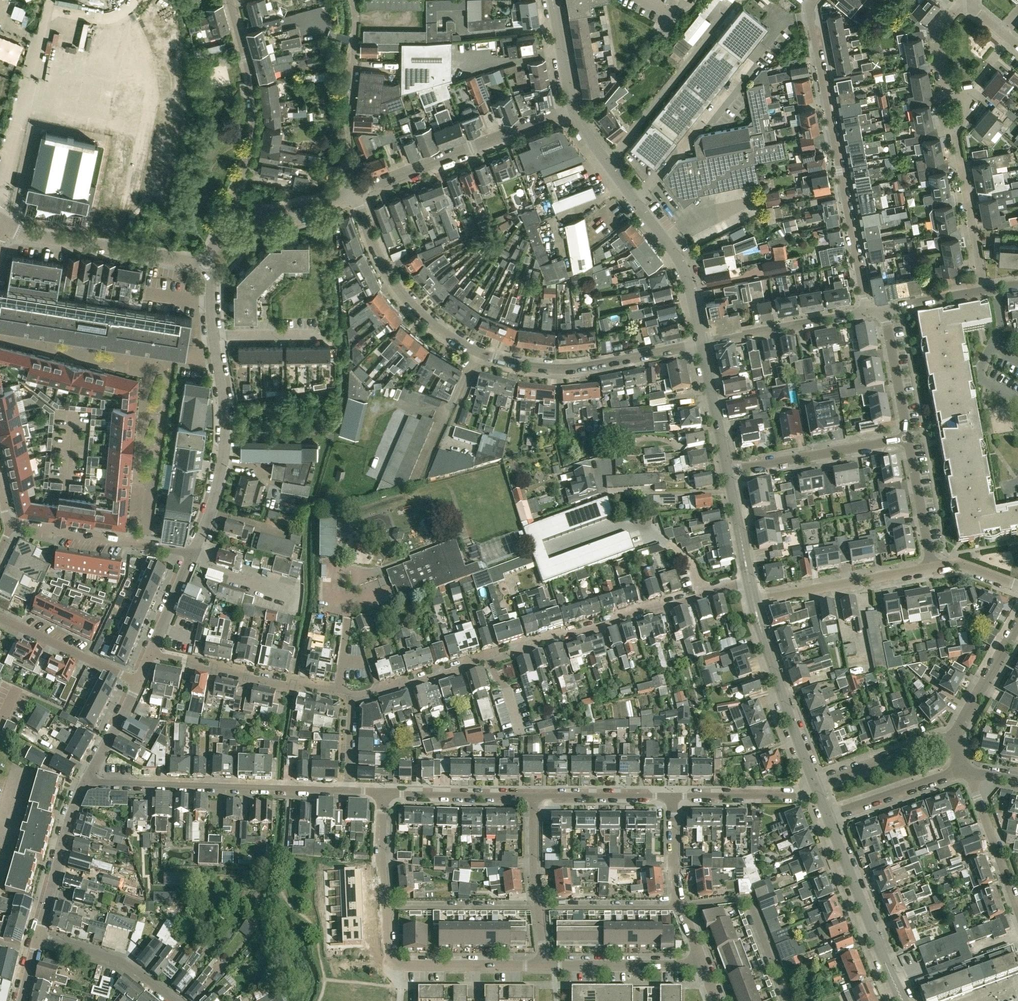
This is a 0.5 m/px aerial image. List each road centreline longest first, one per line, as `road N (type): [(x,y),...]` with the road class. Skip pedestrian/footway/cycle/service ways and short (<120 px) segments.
road 1 (residential): [(701,345),(561,368),(484,354),(430,321),(393,282),(353,192)]
road 2 (residential): [(703,591),(352,697)]
road 3 (residential): [(382,792),(392,960),(544,965)]
road 4 (residential): [(867,311),(812,0)]
road 5 (unclassified): [(701,345),(680,261),(572,108)]
road 6 (residential): [(87,778),(347,790)]
road 7 (residential): [(353,192),(572,108)]
road 8 (residential): [(240,215),(254,101),(230,0)]
road 9 (residential): [(8,223),(211,265)]
road 10 (unclassified): [(903,1000),(828,817)]
road 11 (unclassified): [(815,784),(753,600)]
road 12 (residential): [(351,193),(352,0)]
road 13 (residential): [(336,692),(150,655)]
road 14 (residential): [(192,553),(222,463),(219,369)]
road 15 (residential): [(753,600),(931,568)]
road 16 (residential): [(703,591),(696,567),(639,527),(556,548)]
road 17 (residential): [(172,368),(146,546)]
road 18 (residential): [(728,471),(905,439)]
road 19 (residential): [(674,794),(680,906),(703,965)]
road 20 (residential): [(0,336),(172,368)]
road 21 (residential): [(544,965),(532,793)]
road 22 (residential): [(701,345),(867,311)]
road 23 (residential): [(38,937),(87,778)]
road 24 (residential): [(984,290),(954,131)]
road 25 (residential): [(544,965),(703,965)]
road 26 (residential): [(38,937),(123,959),(175,1000)]
road 27 (residential): [(0,622),(139,682)]
road 28 (residential): [(382,792),(532,793)]
road 29 (residential): [(1017,911),(967,771)]
road 30 (residential): [(955,736),(815,784)]
road 31 (residential): [(828,817),(967,771)]
road 32 (residential): [(674,794),(818,791)]
road 33 (residential): [(532,793),(674,794)]
road 34 (residential): [(8,523),(146,546)]
road 35 (residential): [(954,131),(940,33),(968,5)]
road 36 (residential): [(905,439),(884,308)]
road 37 (residential): [(931,568),(905,439)]
road 38 (unclassified): [(728,471),(701,345)]
road 39 (residential): [(336,692),(348,568)]
road 40 (residential): [(955,736),(1017,629)]

